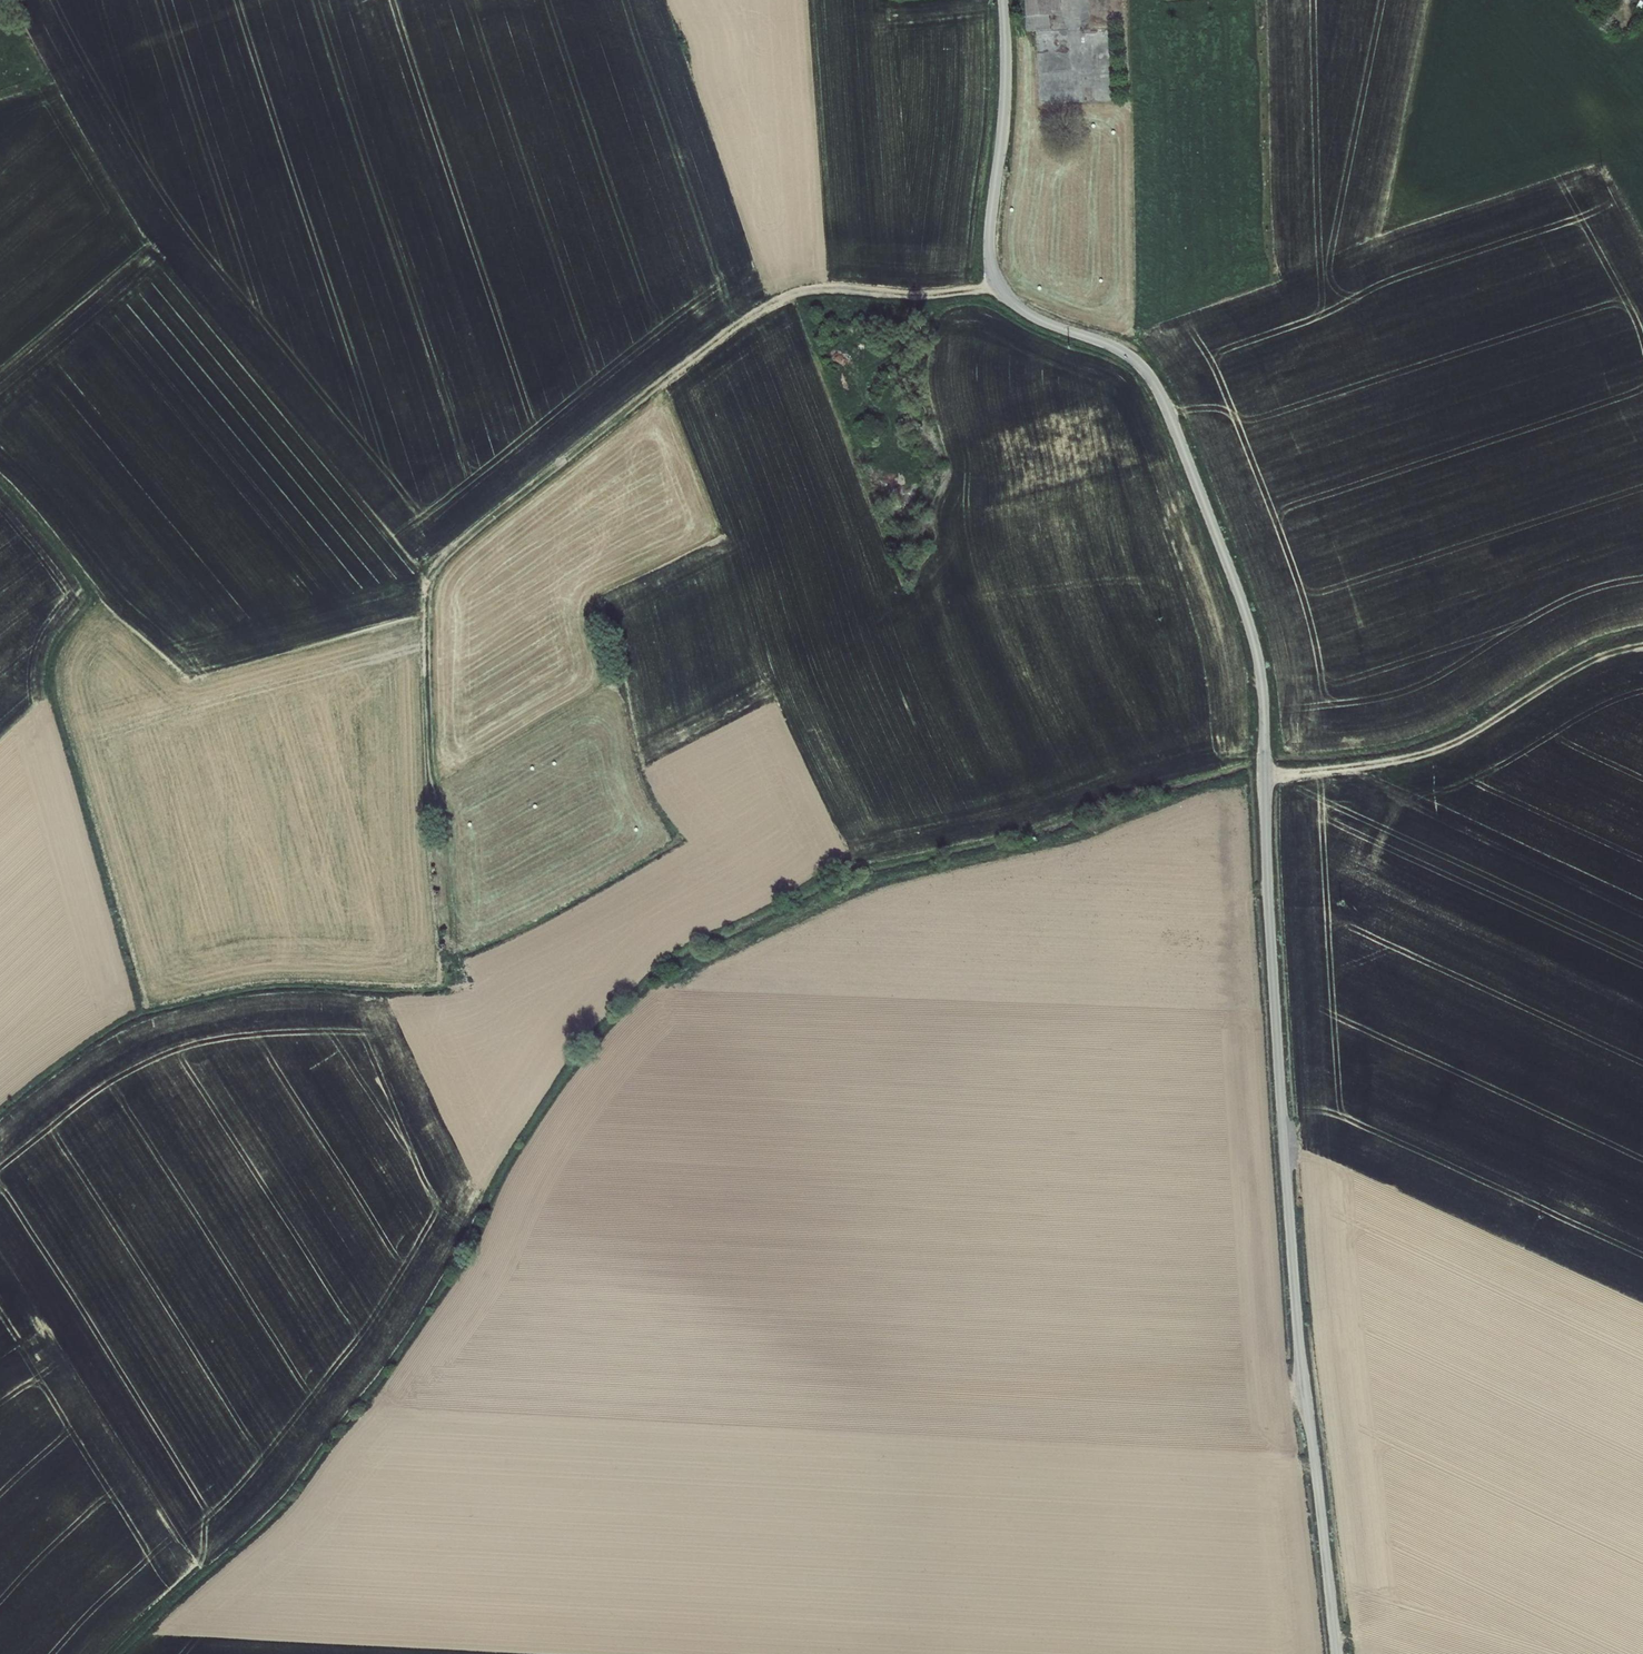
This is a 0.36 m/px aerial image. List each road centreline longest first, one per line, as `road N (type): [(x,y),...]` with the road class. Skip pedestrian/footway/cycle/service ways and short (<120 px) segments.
road 1 (residential): [(1336,1653),(1296,1311),(1264,759)]
road 2 (track): [(999,285),(943,297),(806,291),(761,310),(448,556),(425,605),(431,781)]
road 3 (unclassified): [(1264,759),(1263,689),(1246,614),(1153,380),(1120,349),(1035,318),(999,285),(989,234),(1005,92),(1002,0)]
road 4 (track): [(1265,775),(1431,752),(1581,663),(1642,645)]

